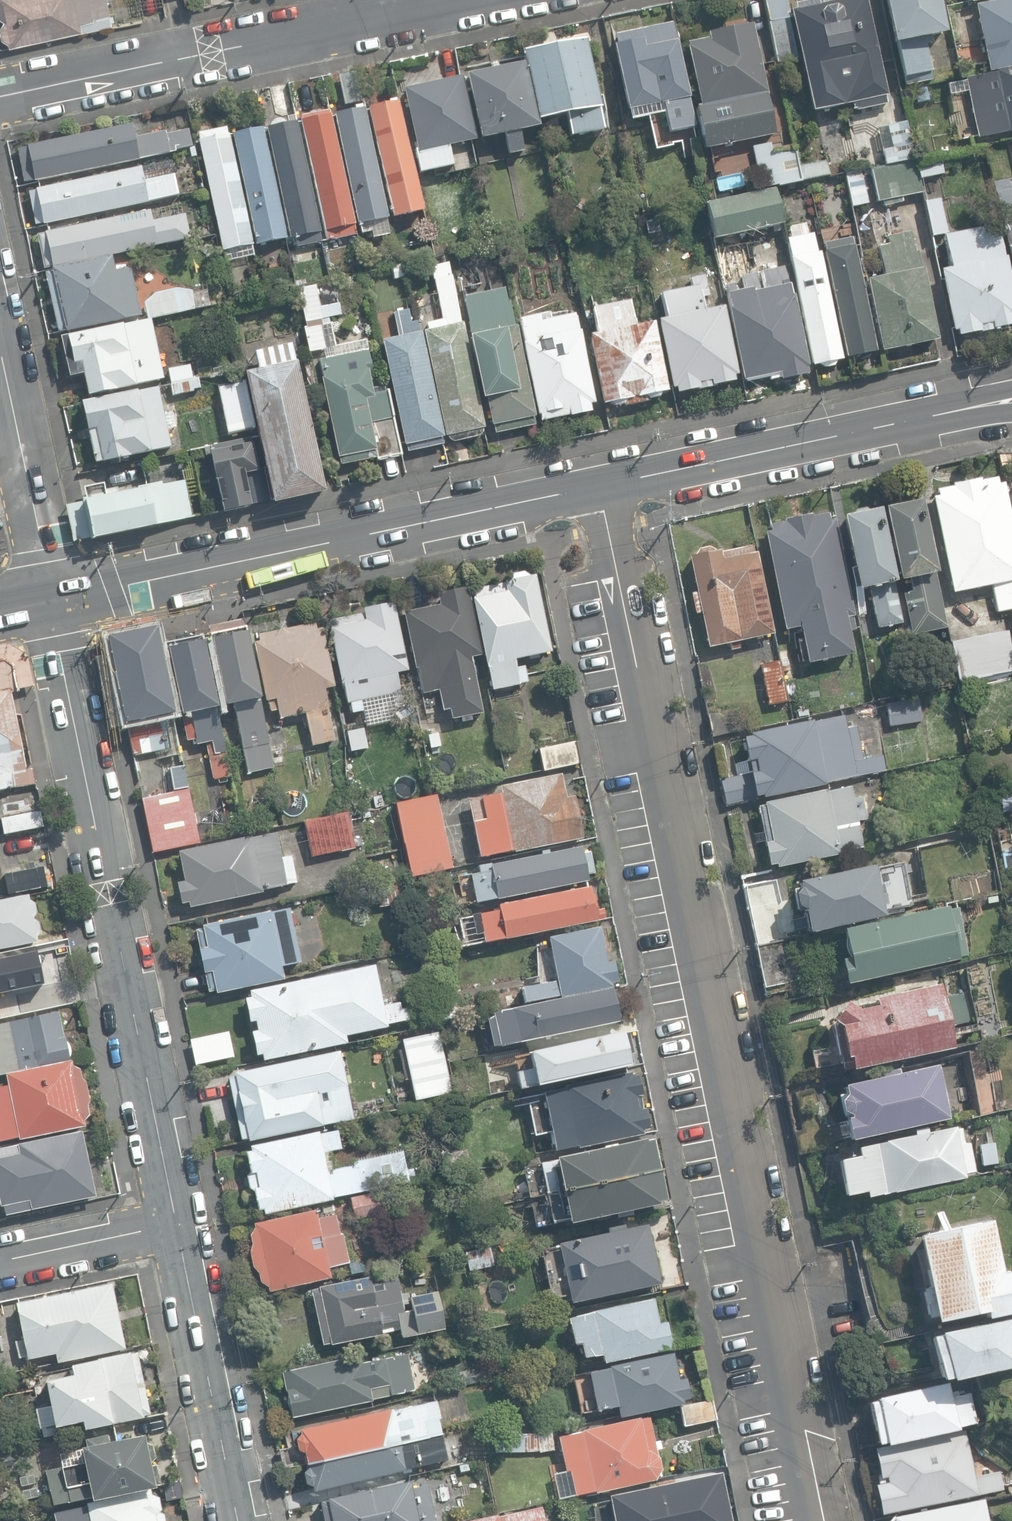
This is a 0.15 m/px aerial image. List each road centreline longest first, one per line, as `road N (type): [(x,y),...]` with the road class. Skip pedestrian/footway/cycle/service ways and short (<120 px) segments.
road 1 (residential): [(600,486),(812,1520)]
road 2 (residential): [(175,1222),(53,602)]
road 3 (secondary): [(53,602),(600,486)]
road 4 (residential): [(0,96),(459,0)]
road 5 (secondary): [(600,486),(1011,403)]
road 6 (residential): [(239,1520),(175,1222)]
road 7 (residential): [(53,602),(0,346)]
road 8 (residential): [(175,1222),(0,1259)]

